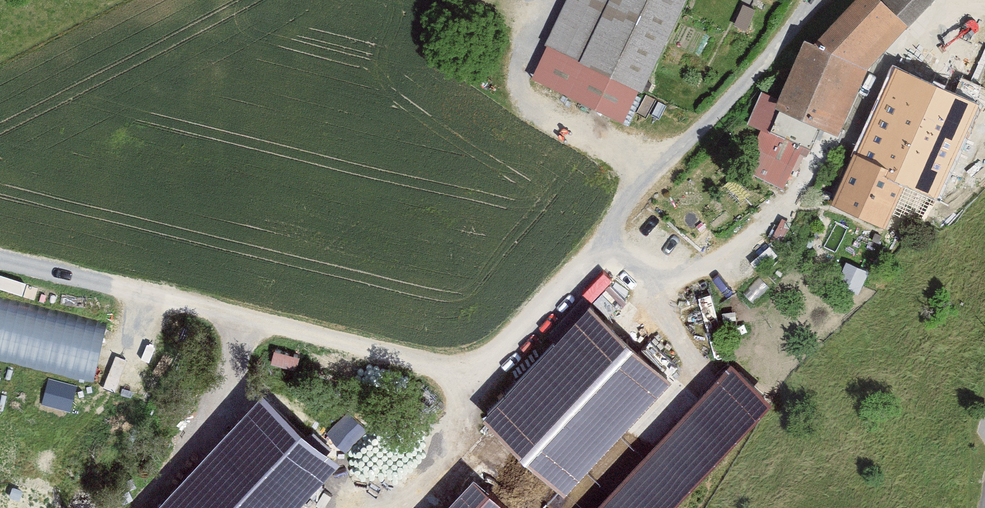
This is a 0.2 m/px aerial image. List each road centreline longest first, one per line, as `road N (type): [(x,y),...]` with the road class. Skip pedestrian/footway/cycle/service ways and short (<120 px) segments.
road 1 (track): [(0,262),(418,364),(474,365),(503,343),(815,0)]
road 2 (track): [(598,241),(686,275),(814,205),(882,65),(953,6),(984,10)]
road 3 (track): [(661,172),(524,107),(517,79),(535,18),(554,0)]

